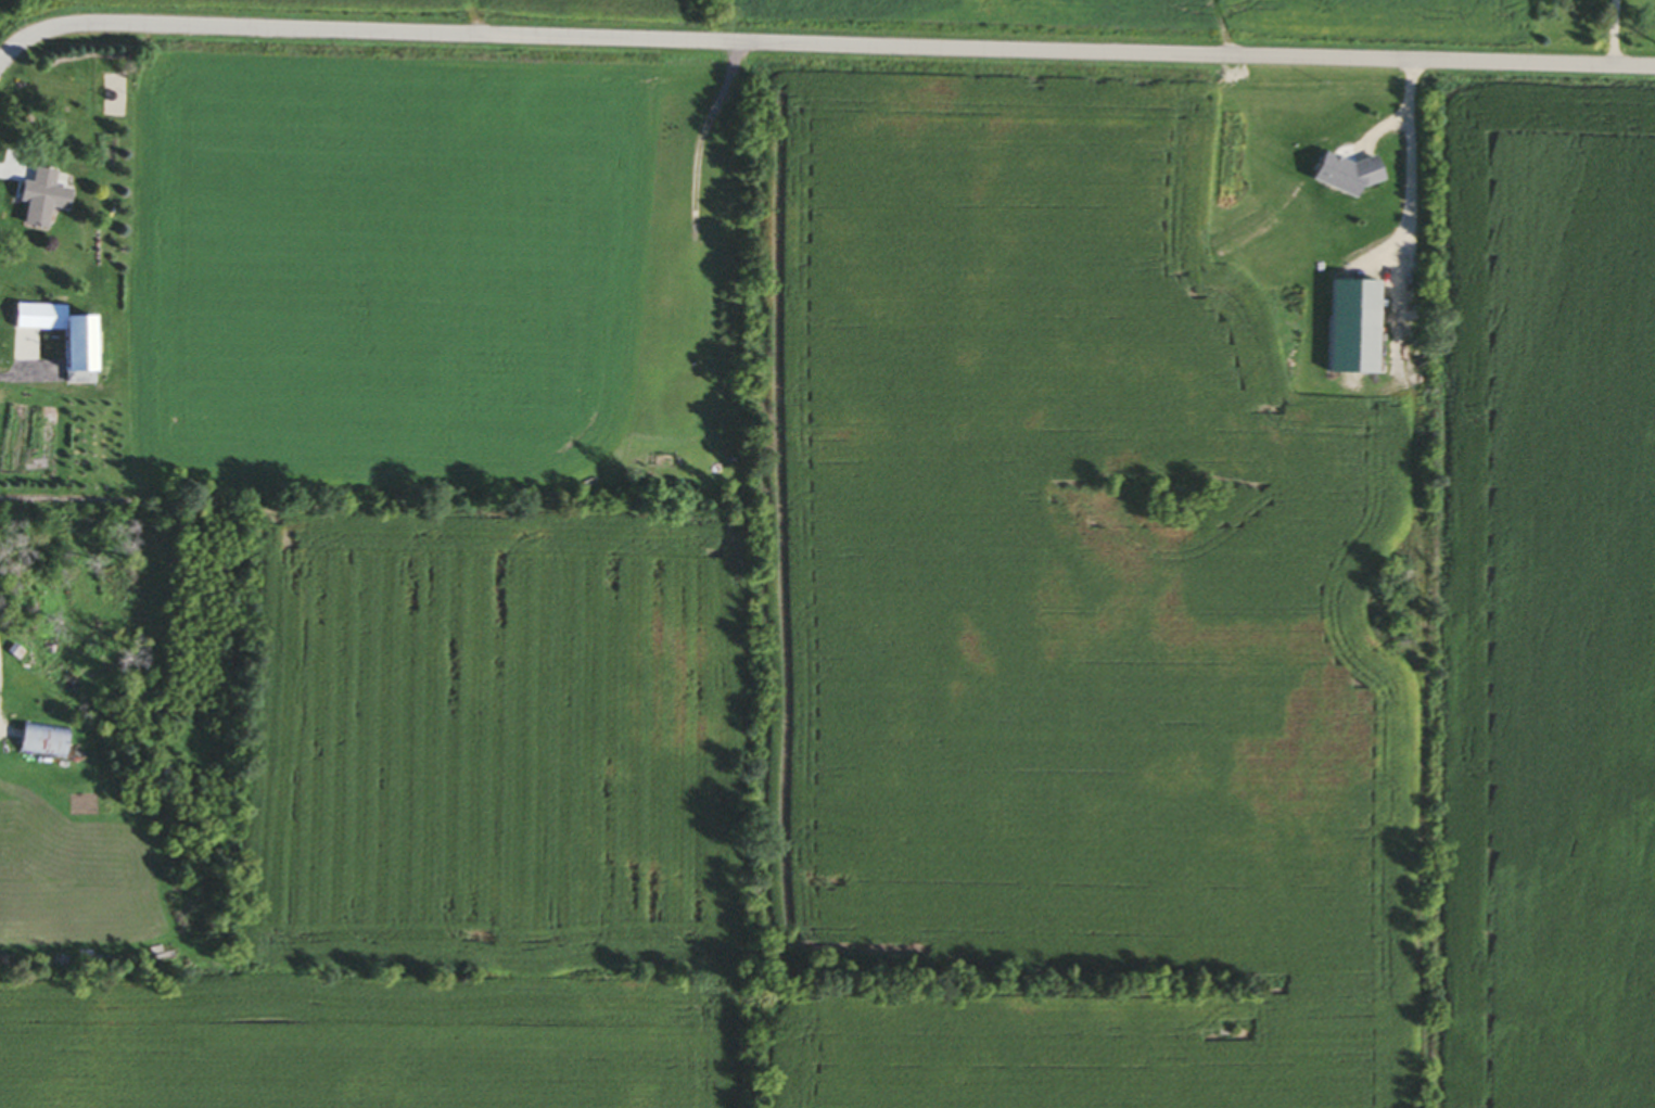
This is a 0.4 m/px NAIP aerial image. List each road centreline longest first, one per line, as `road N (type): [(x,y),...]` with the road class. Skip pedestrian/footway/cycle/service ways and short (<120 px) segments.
road 1 (residential): [(0,60),(56,27),(115,24),(1654,65)]

